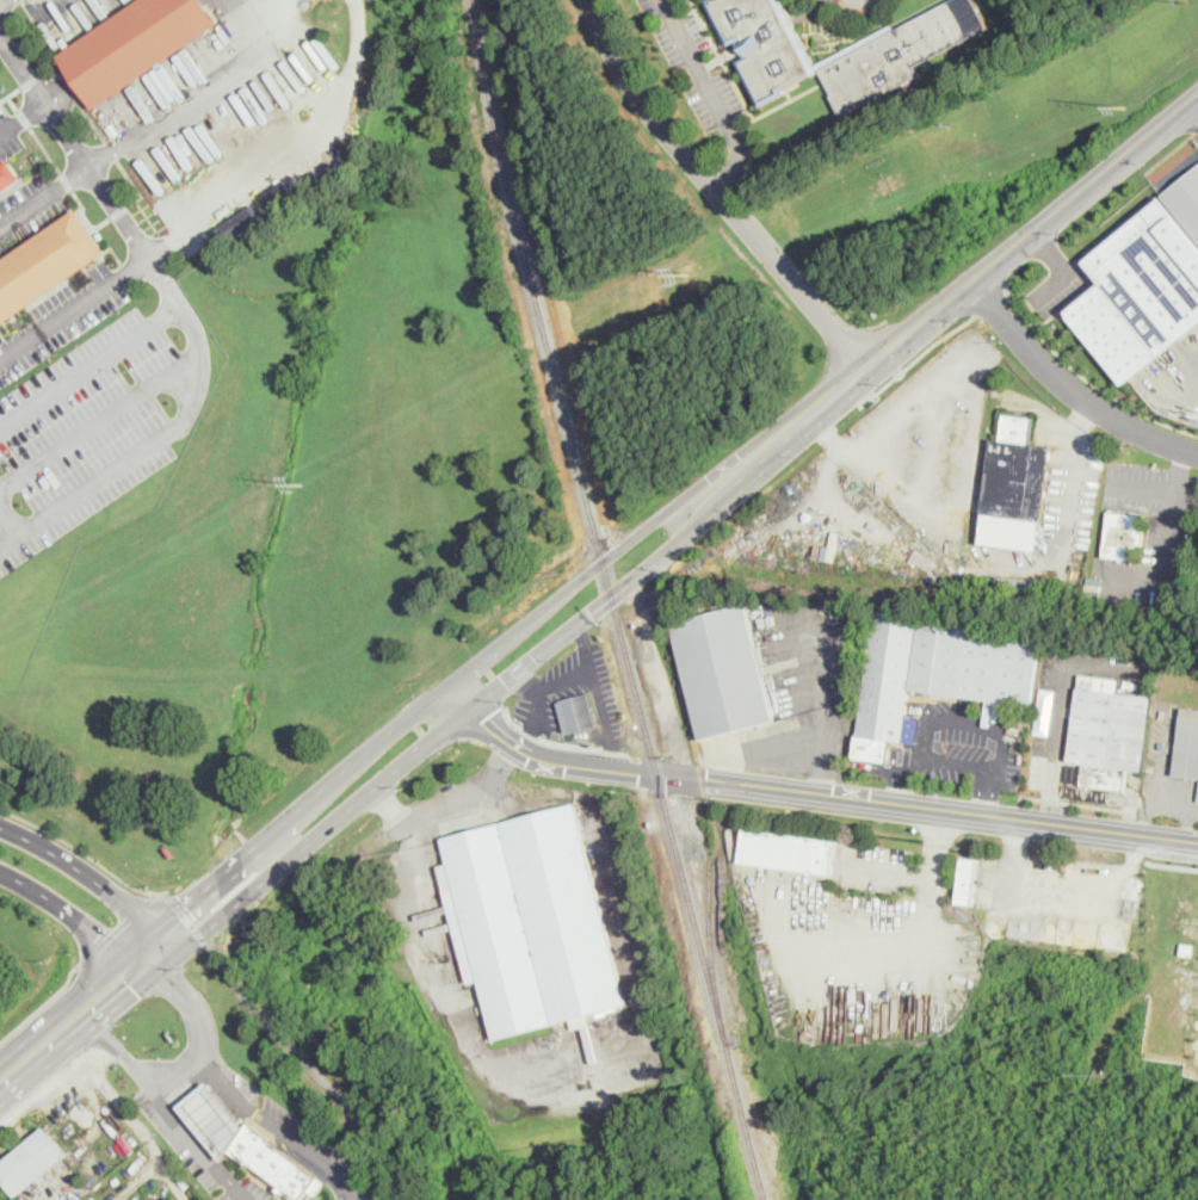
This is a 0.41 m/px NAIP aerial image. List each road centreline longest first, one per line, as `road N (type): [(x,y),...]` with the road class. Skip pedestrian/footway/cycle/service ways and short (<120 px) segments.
road 1 (secondary): [(866,367),(652,522),(0,1064)]
road 2 (secondary): [(1197,841),(589,766)]
road 3 (secondary): [(470,707),(815,426),(866,367)]
road 4 (residential): [(590,0),(643,103),(866,367)]
road 5 (secondary): [(866,367),(1197,91)]
road 6 (secondary): [(161,969),(470,707)]
road 7 (residential): [(1197,452),(1137,431),(1076,391),(974,277)]
road 8 (secondary): [(161,969),(158,929),(75,866),(0,826)]
road 9 (secondary): [(0,1106),(161,969)]
road 10 (secondary): [(0,870),(126,955),(161,969)]
road 11 (secondary): [(589,766),(524,753),(470,707)]

